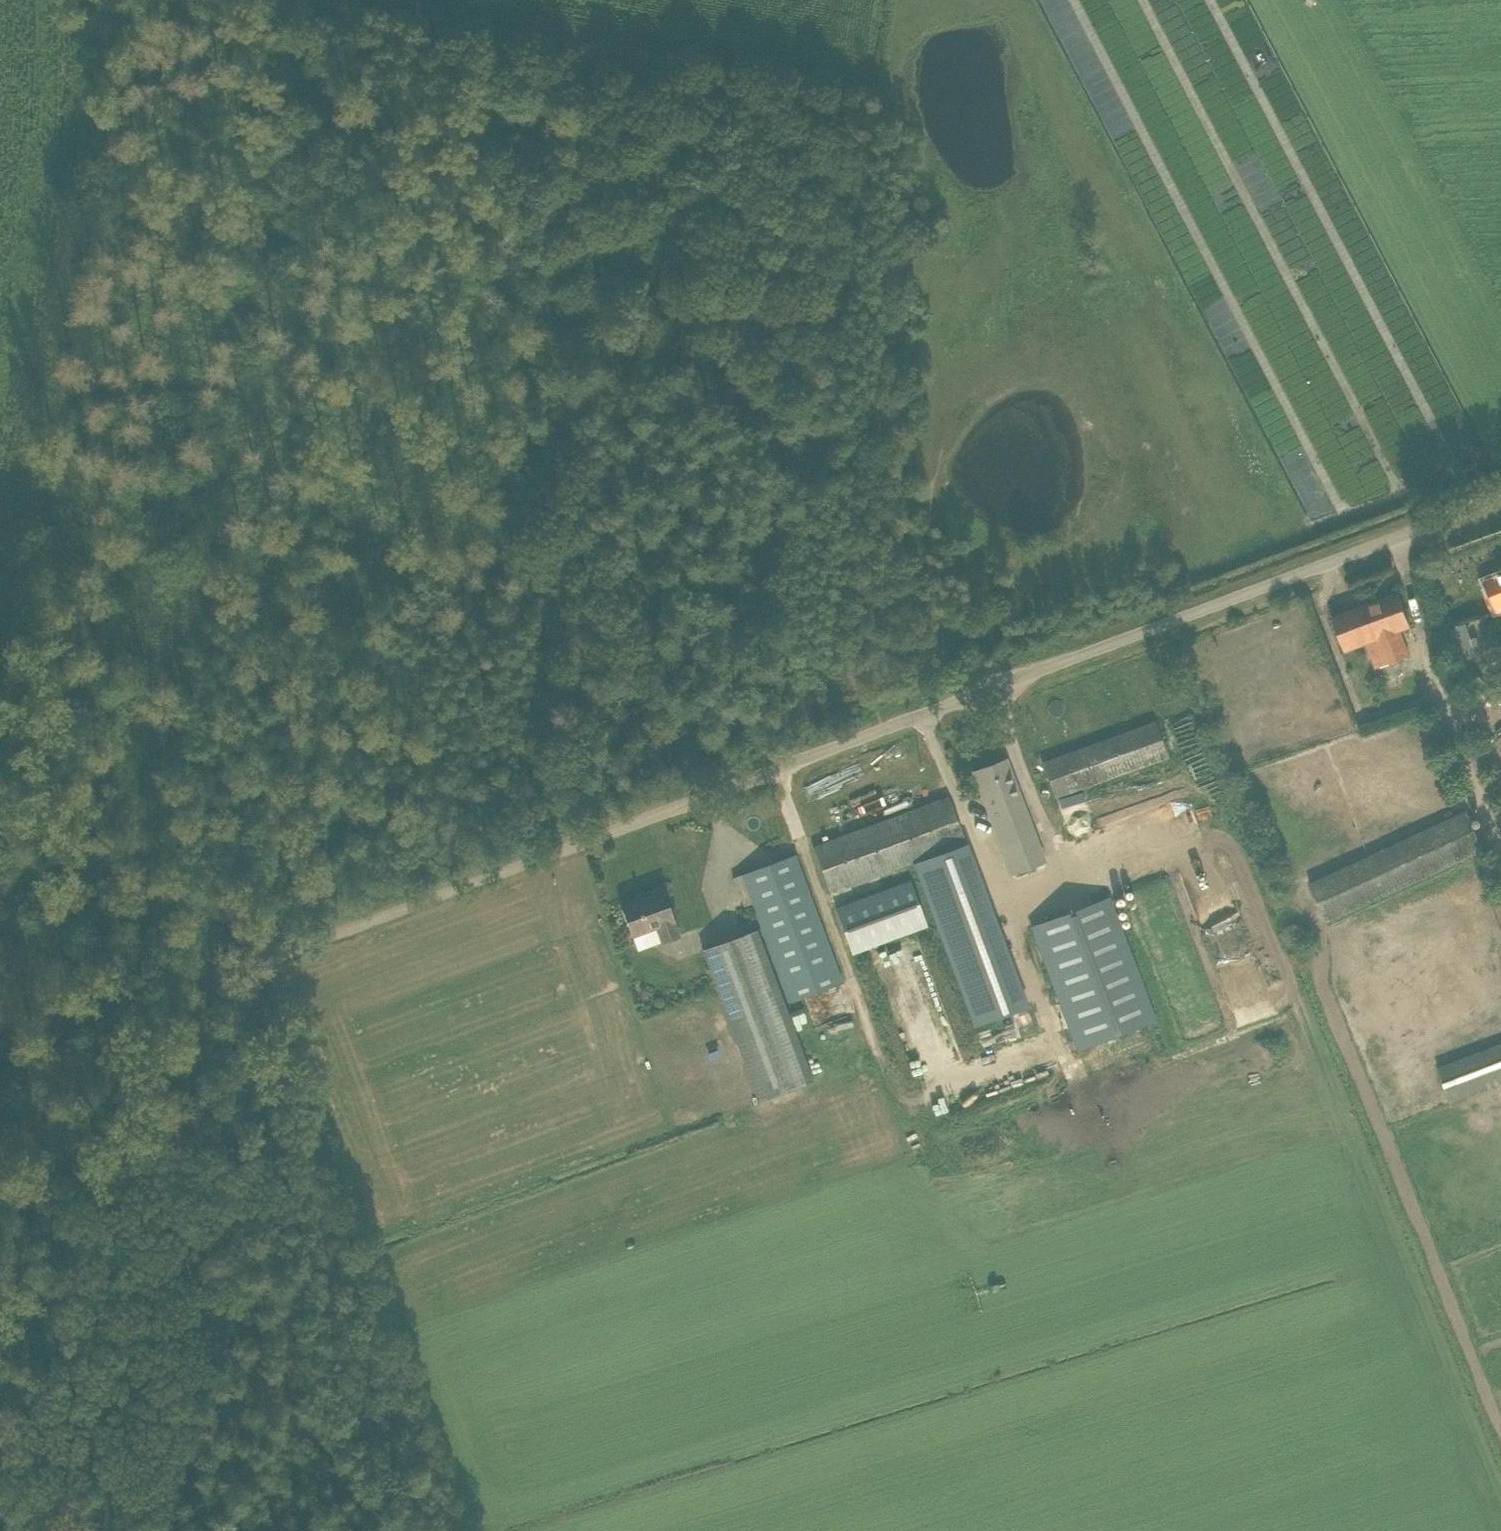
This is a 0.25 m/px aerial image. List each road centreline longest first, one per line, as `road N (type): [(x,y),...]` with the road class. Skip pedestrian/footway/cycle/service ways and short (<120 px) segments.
road 1 (unclassified): [(277,1039),(260,956),(1500,497)]

